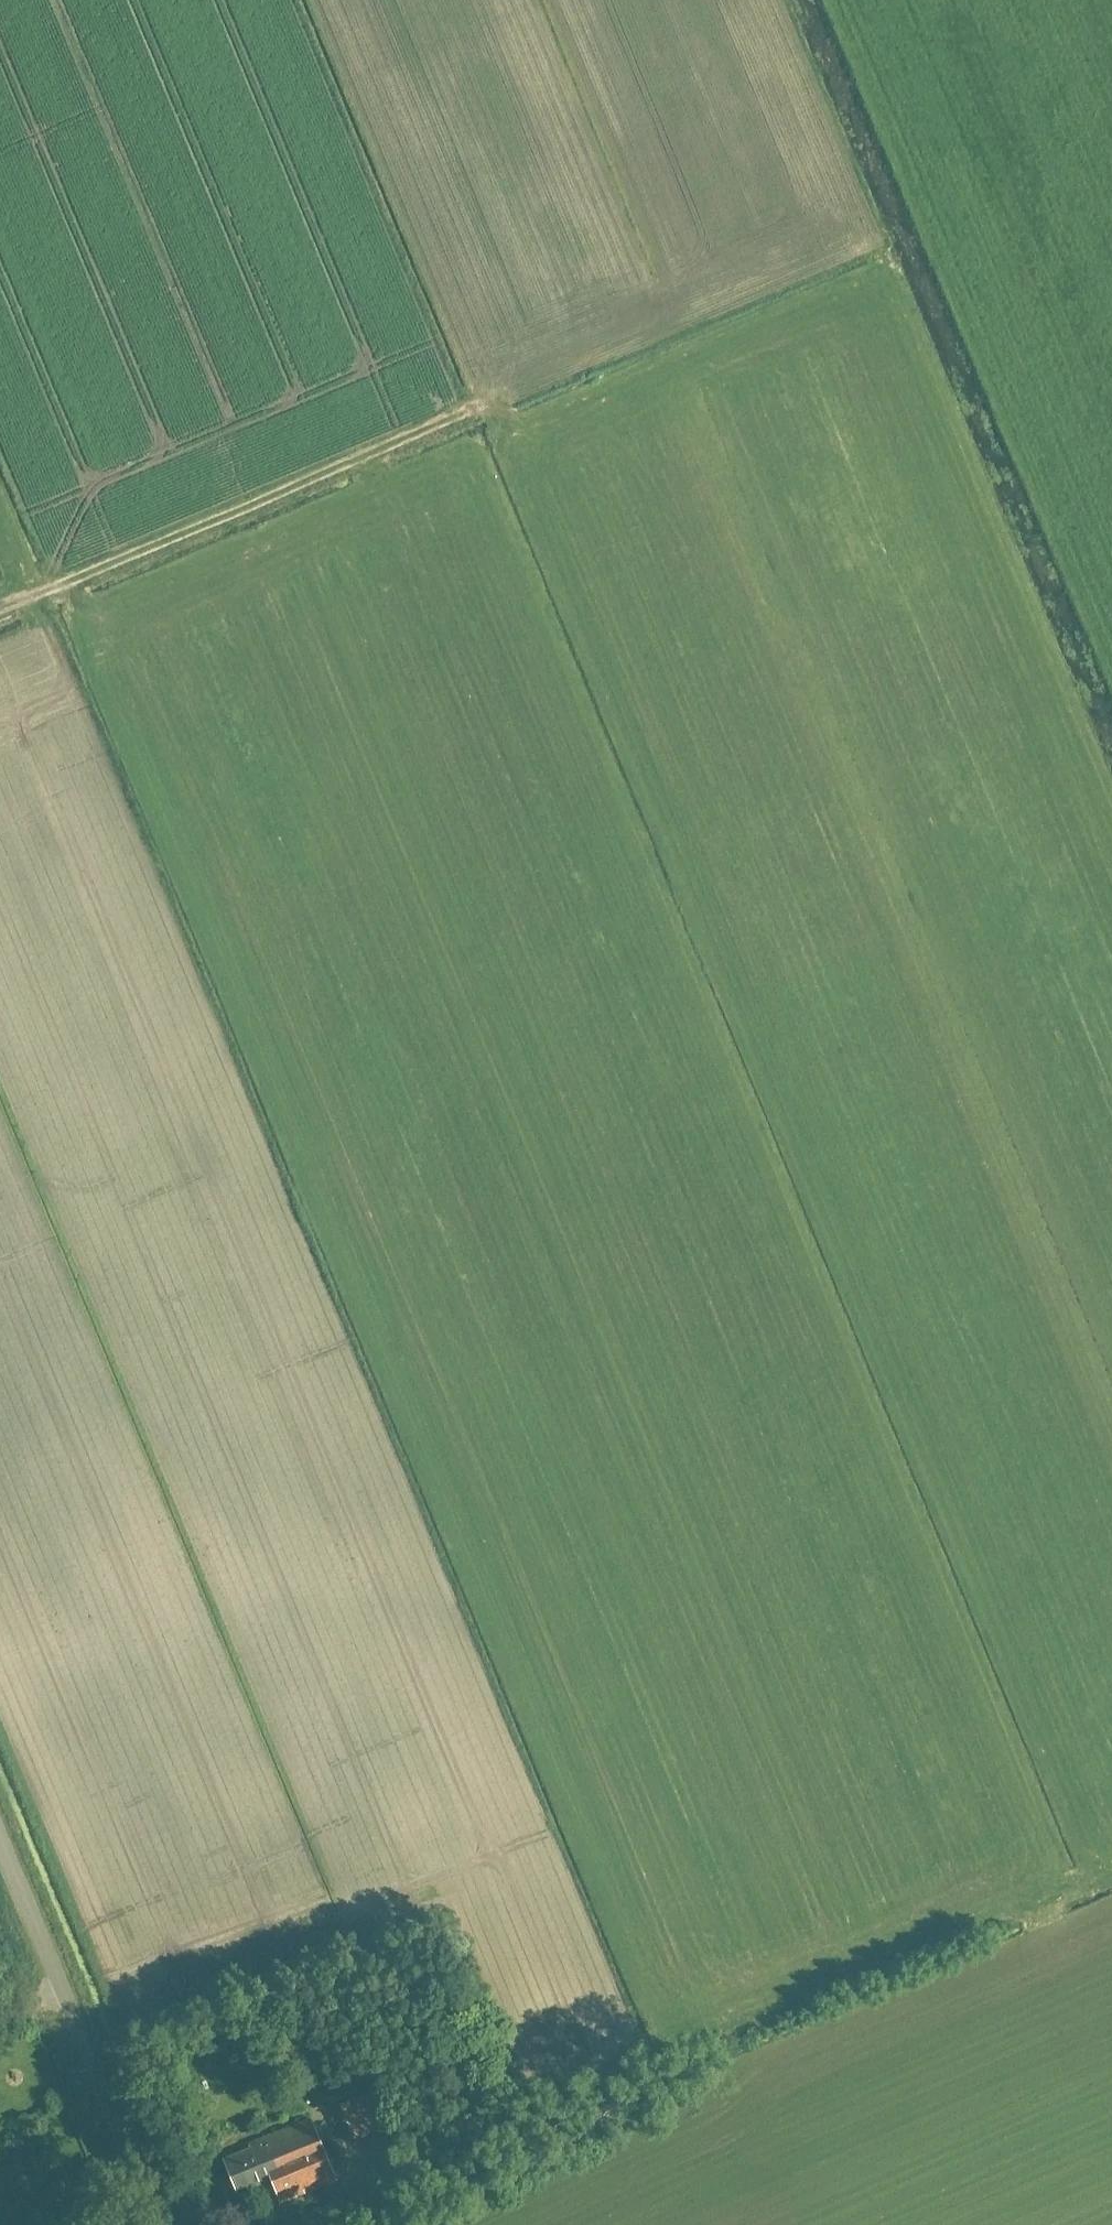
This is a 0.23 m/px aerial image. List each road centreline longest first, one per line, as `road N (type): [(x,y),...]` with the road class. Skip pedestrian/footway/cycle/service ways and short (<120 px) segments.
road 1 (unclassified): [(160,2224),(0,1841)]

